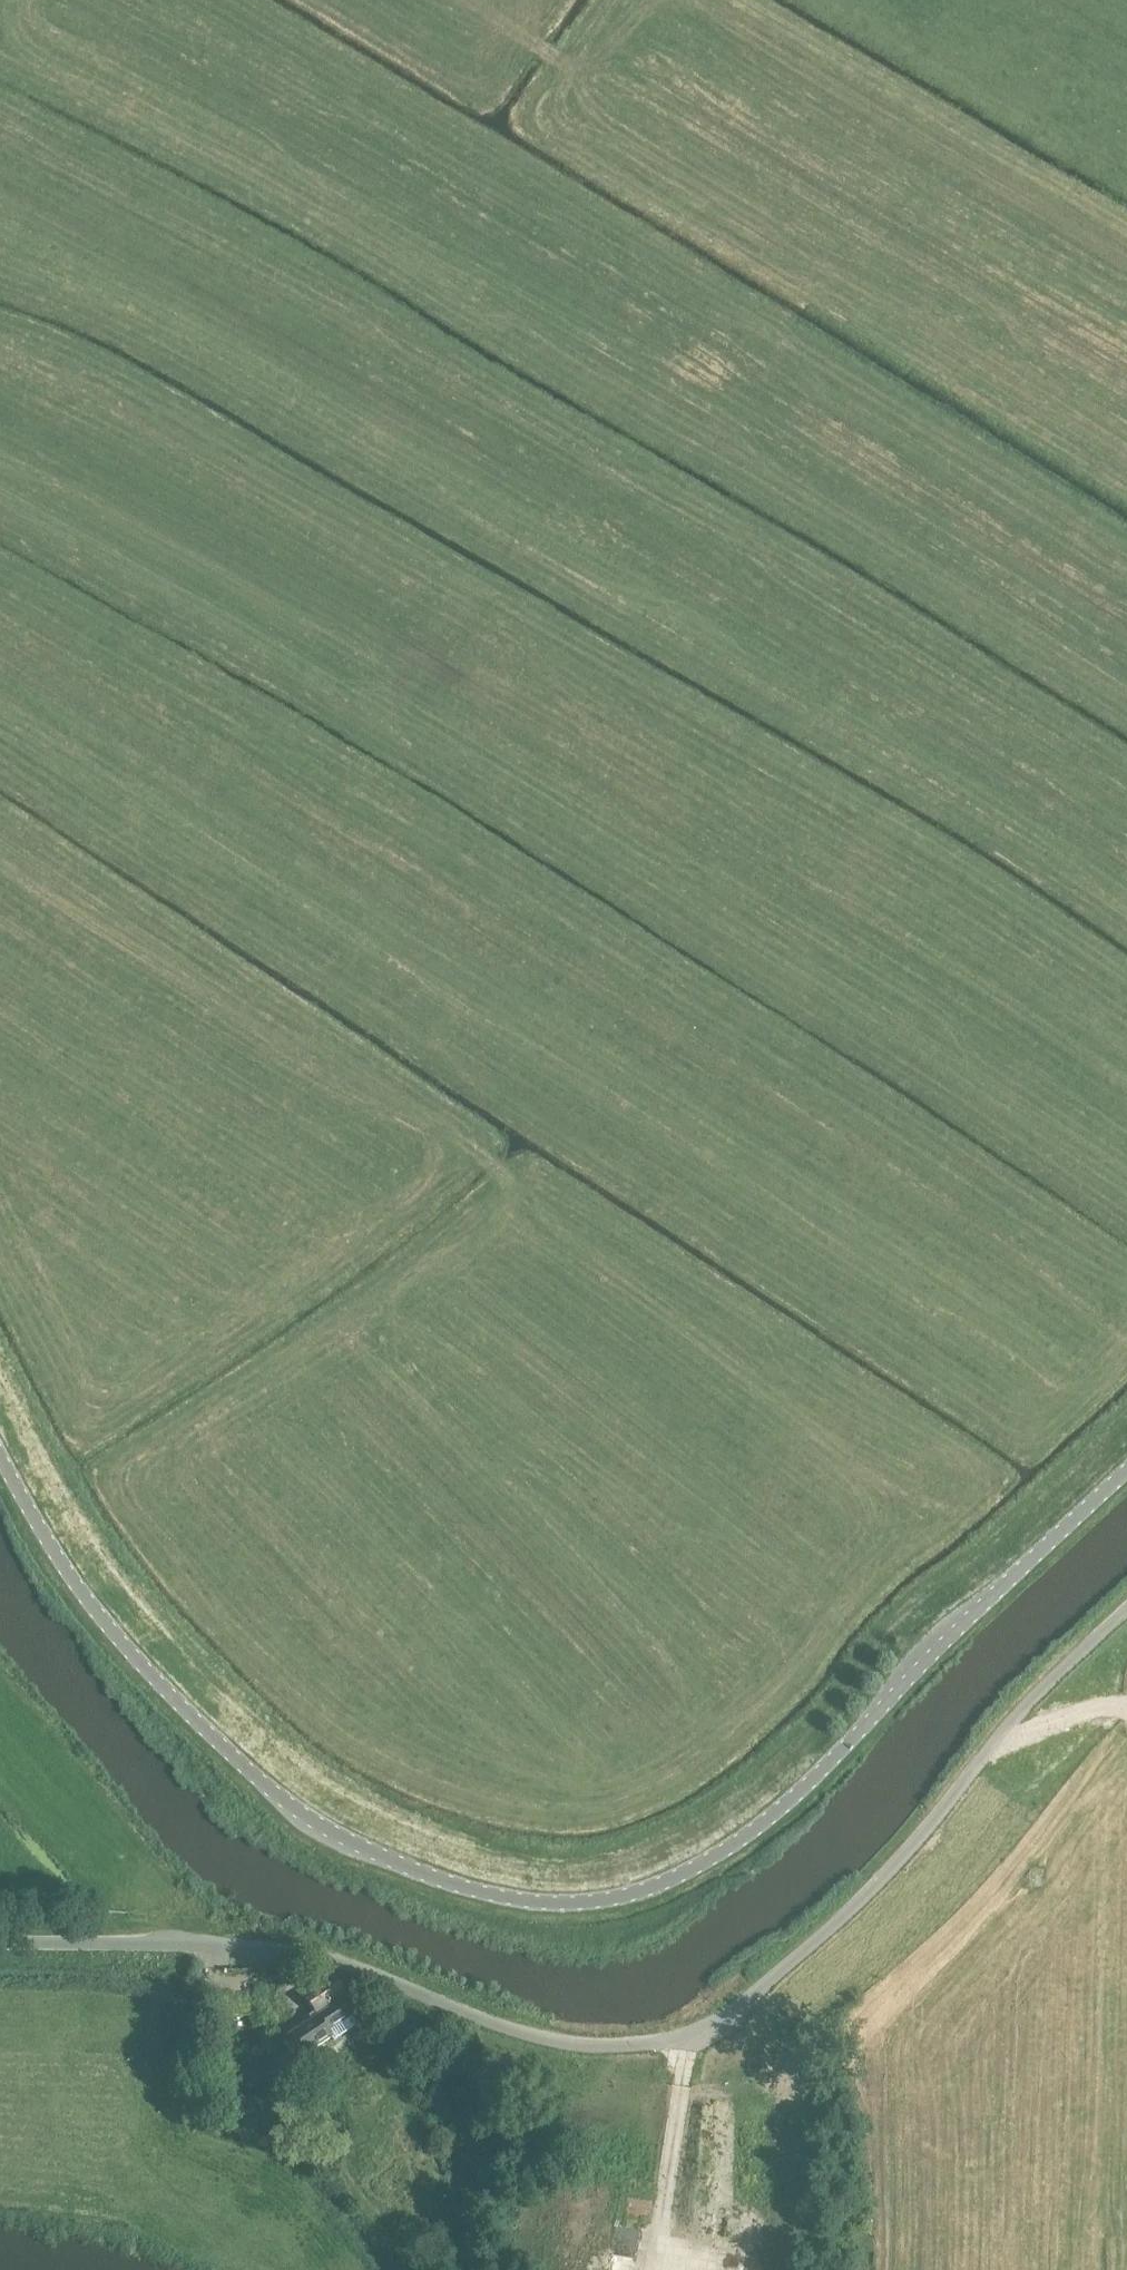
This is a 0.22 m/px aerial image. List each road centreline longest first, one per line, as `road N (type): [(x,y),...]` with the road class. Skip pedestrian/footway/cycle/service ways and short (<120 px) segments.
road 1 (unclassified): [(0,1947),(295,1950),(535,2038),(624,2046),(688,2038),(742,2006),(865,1899),(931,1832),(1032,1702),(1126,1612)]
road 2 (unclassified): [(446,1883),(549,1902),(626,1899),(691,1874),(840,1765),(1126,1468)]
road 3 (unclassified): [(446,1883),(315,1822),(209,1739),(84,1589),(0,1446)]
road 4 (track): [(651,2269),(686,2038)]

